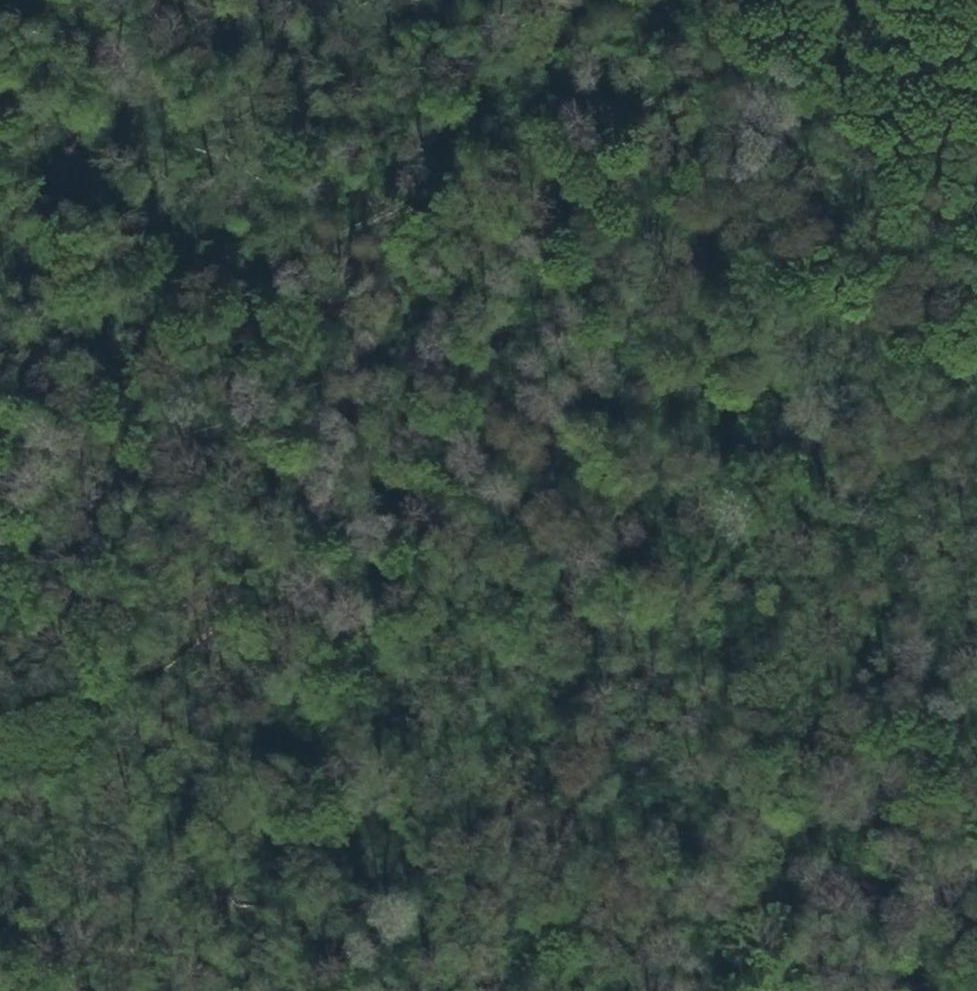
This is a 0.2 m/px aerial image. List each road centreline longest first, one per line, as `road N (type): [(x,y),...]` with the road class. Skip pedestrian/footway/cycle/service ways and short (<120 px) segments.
road 1 (track): [(857,0),(161,317),(0,411)]

